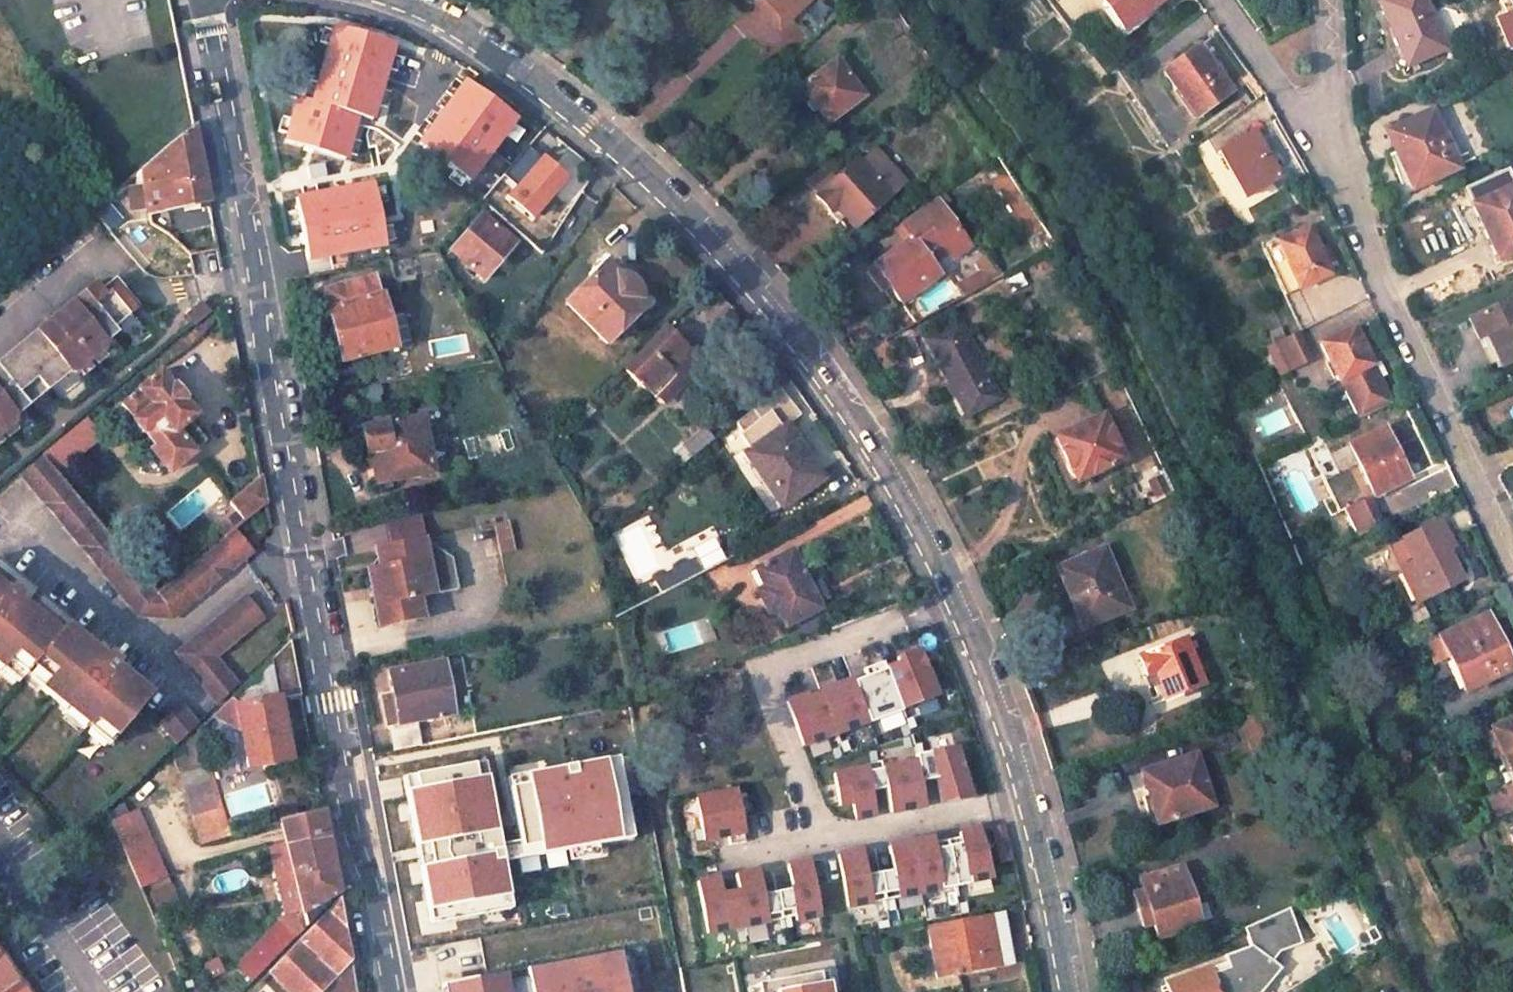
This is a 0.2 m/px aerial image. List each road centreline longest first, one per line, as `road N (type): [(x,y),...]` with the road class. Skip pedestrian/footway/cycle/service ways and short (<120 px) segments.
road 1 (residential): [(1072,991),(1037,804),(955,600),(870,446),(766,300),(589,125),(481,39),(394,0)]
road 2 (residential): [(206,0),(388,991)]
road 3 (residential): [(1512,561),(1330,153)]
road 4 (residential): [(1330,153),(1222,0)]
road 5 (residential): [(1330,153),(1324,0)]

